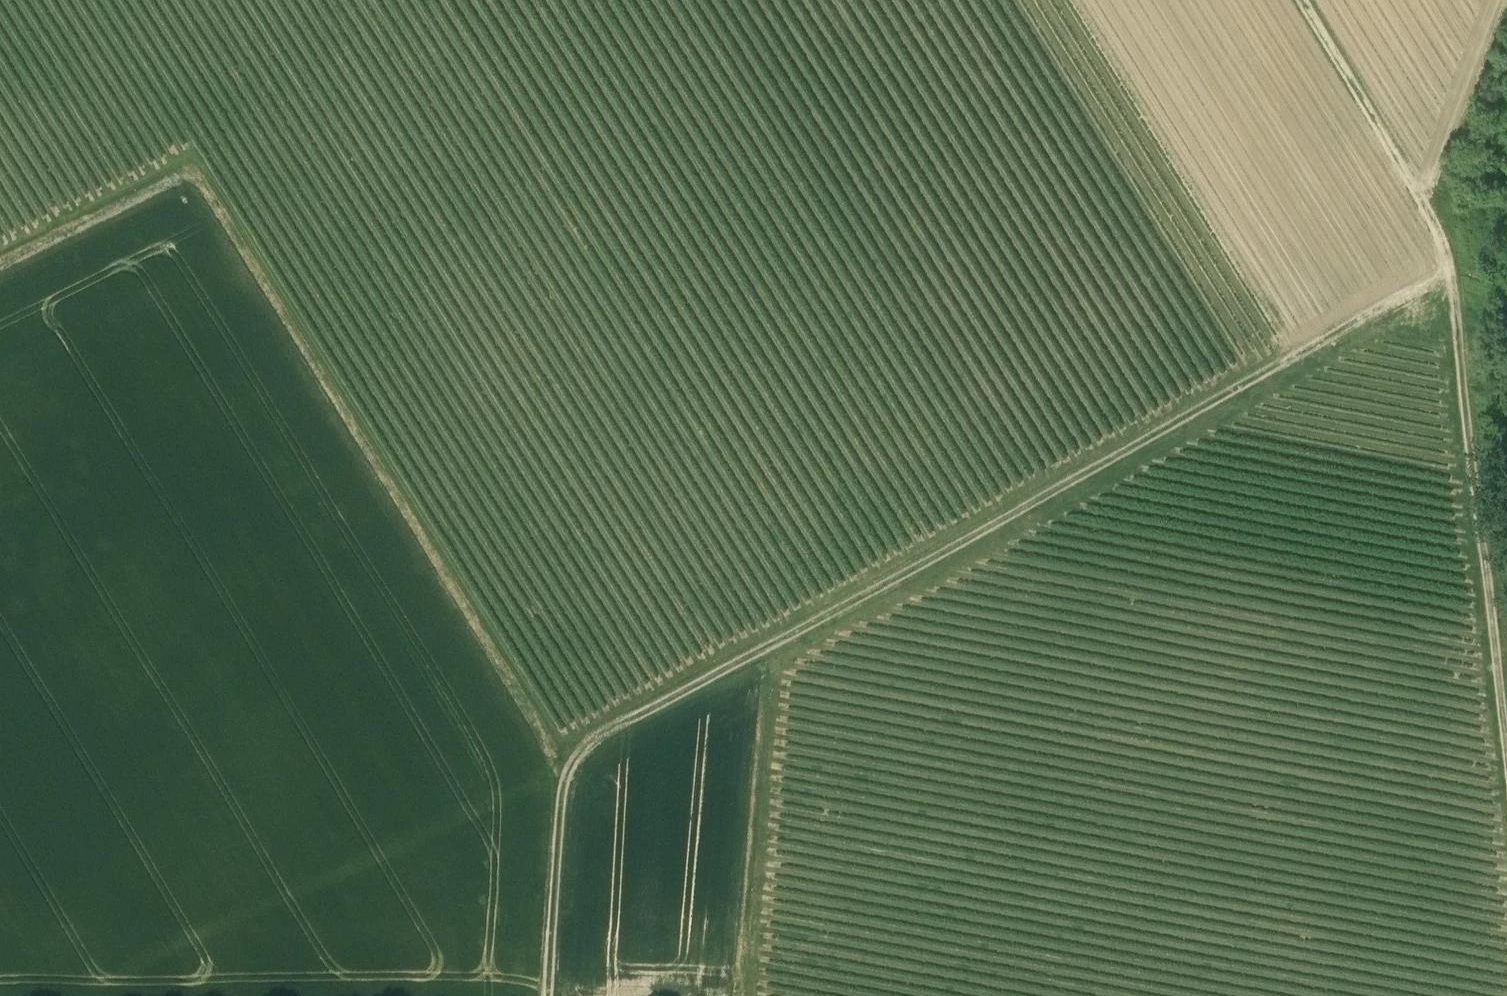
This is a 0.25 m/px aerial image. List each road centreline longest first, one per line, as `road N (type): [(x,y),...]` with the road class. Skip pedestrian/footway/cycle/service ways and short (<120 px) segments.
road 1 (track): [(1449,271),(564,766)]
road 2 (track): [(548,995),(564,766),(189,166)]
road 3 (track): [(1506,753),(1449,271),(1419,192),(1303,0)]
road 4 (track): [(0,255),(189,166),(408,0)]

